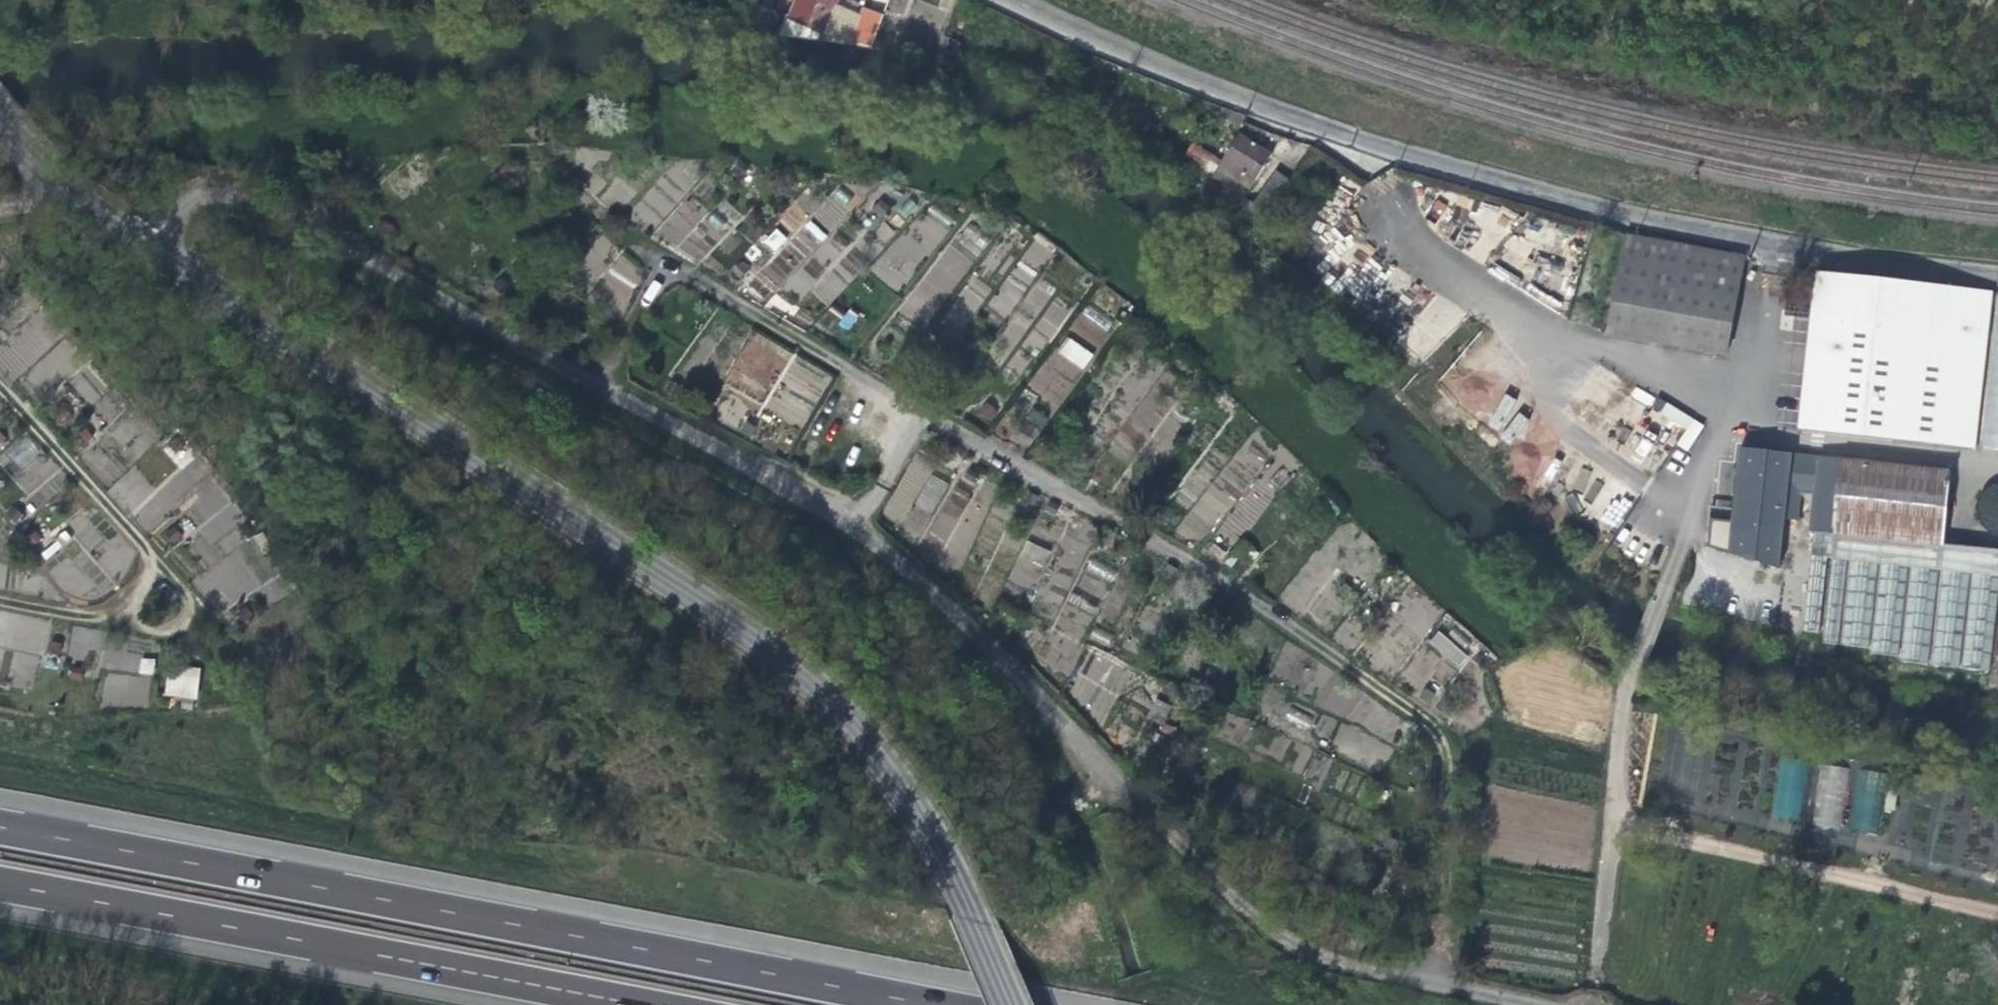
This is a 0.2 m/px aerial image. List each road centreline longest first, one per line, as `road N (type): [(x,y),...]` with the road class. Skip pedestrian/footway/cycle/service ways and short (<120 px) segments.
road 1 (unclassified): [(1561,1004),(1374,970),(1295,943),(1139,814),(971,626),(852,518),(249,197),(208,190),(179,203),(148,243)]
road 2 (residential): [(1011,1004),(934,845),(855,727),(709,611),(148,243)]
road 3 (residential): [(1997,279),(1809,251),(1545,193),(1332,133),(1010,0)]
road 4 (motorway): [(930,1004),(0,828)]
road 5 (motorway): [(0,883),(639,1004)]
road 6 (track): [(923,413),(1248,599),(1439,732),(1446,758)]
road 7 (track): [(671,268),(923,413)]
road 8 (residential): [(148,243),(47,184),(0,127)]

